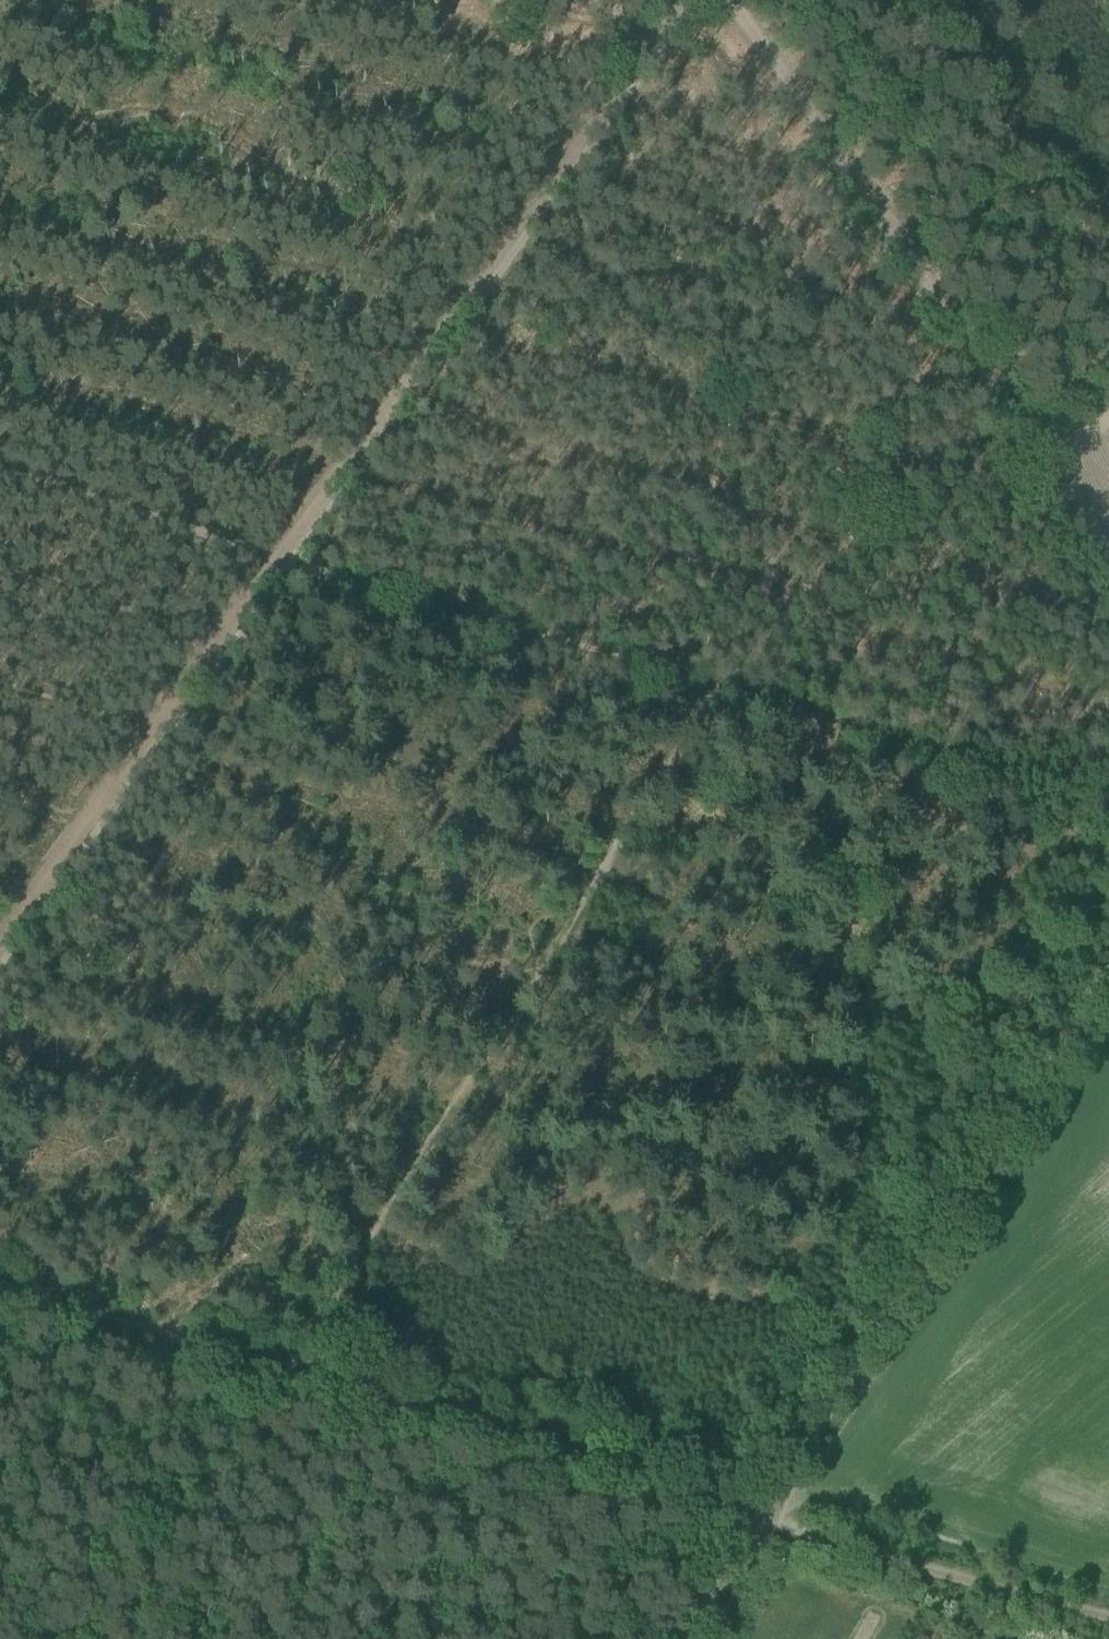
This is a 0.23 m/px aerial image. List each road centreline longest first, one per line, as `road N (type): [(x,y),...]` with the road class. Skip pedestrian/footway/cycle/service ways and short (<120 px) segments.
road 1 (track): [(711,693),(286,1375),(103,1638)]
road 2 (track): [(275,562),(1108,816)]
road 3 (track): [(0,1286),(765,1524)]
road 4 (track): [(275,562),(680,0)]
road 5 (track): [(1108,970),(765,1524)]
road 6 (track): [(734,0),(1048,458)]
road 7 (track): [(275,562),(0,950)]
road 8 (track): [(765,1524),(1108,1622)]
road 9 (track): [(275,562),(0,474)]
road 10 (track): [(765,1524),(691,1638)]

